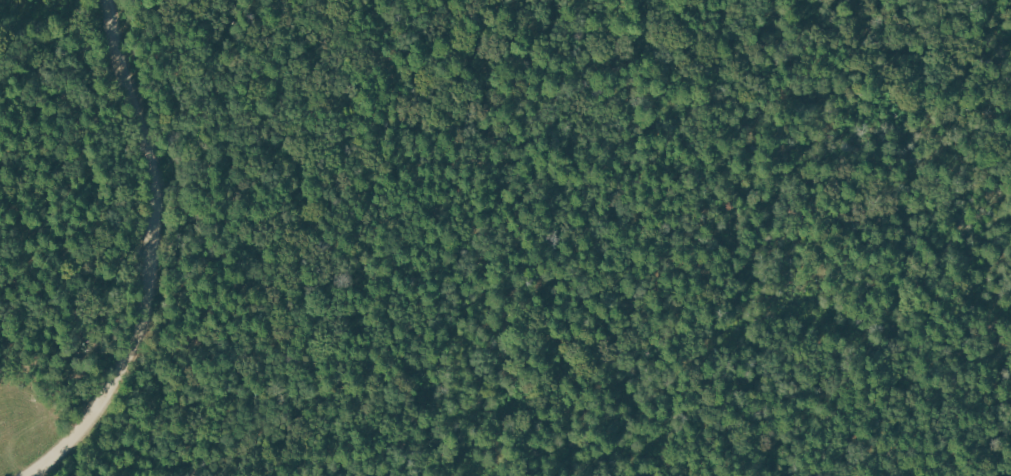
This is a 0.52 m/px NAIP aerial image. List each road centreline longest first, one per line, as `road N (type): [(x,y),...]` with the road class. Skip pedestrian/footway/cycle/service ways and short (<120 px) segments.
road 1 (residential): [(108,0),(154,178),(148,270),(133,343),(81,426),(20,475)]

